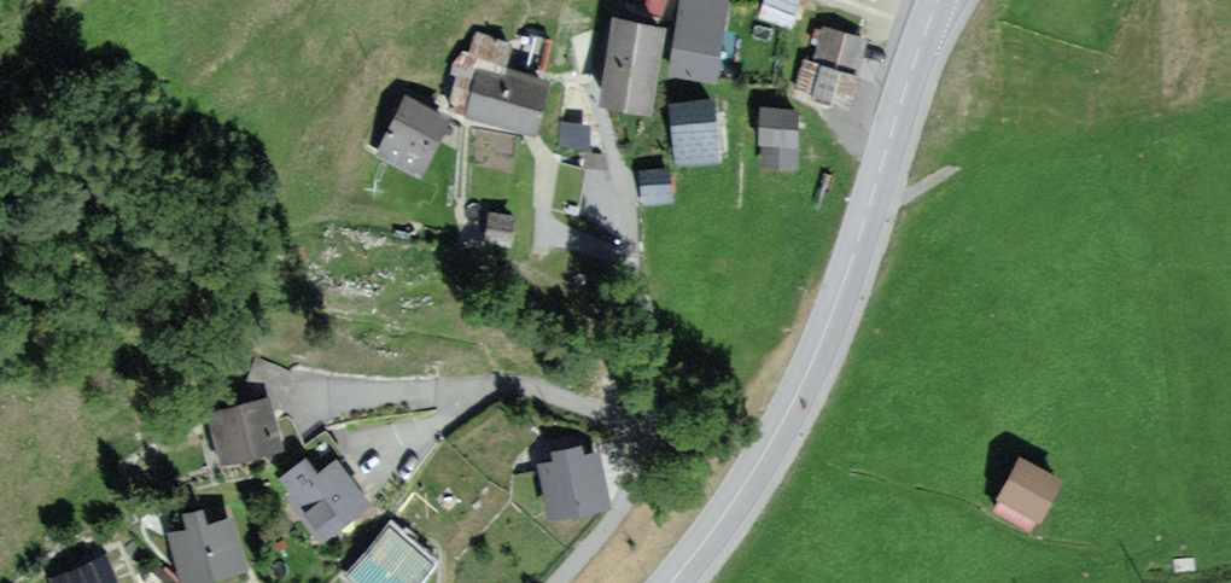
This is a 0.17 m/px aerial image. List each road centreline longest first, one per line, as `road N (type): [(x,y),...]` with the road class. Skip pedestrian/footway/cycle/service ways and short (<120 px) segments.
road 1 (tertiary): [(672,582),(800,396),(864,232),(937,0)]
road 2 (residential): [(559,582),(631,495),(648,455),(631,233),(595,108),(603,40)]

